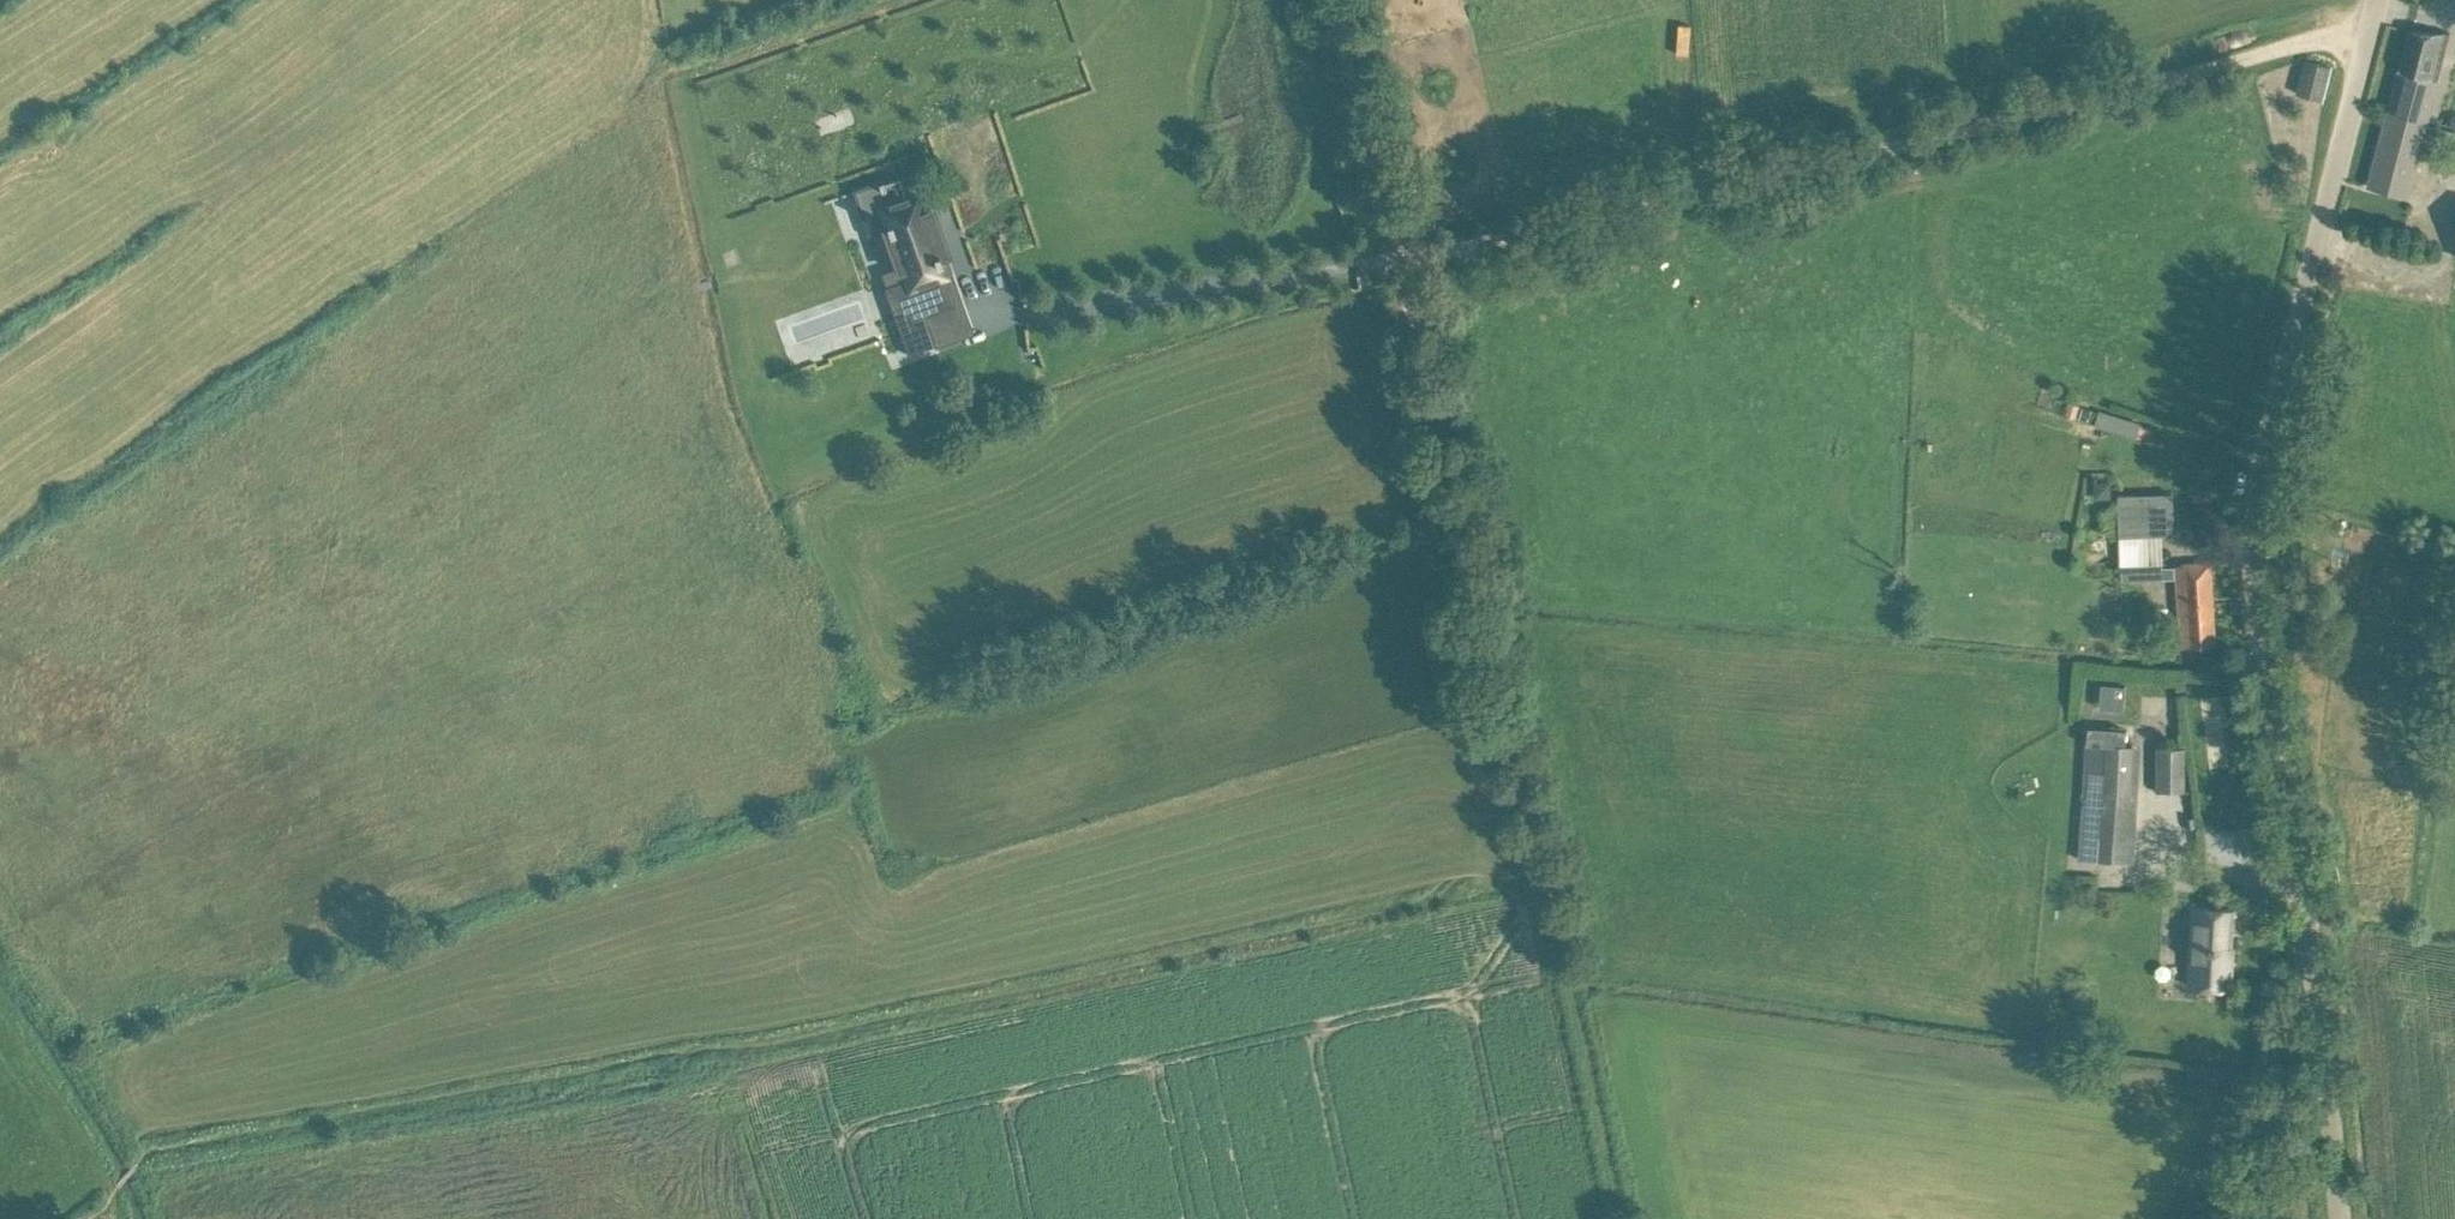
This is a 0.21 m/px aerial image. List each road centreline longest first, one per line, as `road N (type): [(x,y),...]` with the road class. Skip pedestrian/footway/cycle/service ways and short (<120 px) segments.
road 1 (unclassified): [(2340,1218),(2255,538),(2271,423),(2377,0)]
road 2 (track): [(1405,262),(2371,24)]
road 3 (track): [(1405,262),(1549,878)]
road 4 (track): [(1549,878),(1622,1218)]
road 5 (track): [(1336,0),(1405,262)]
road 6 (track): [(0,1011),(115,1186)]

